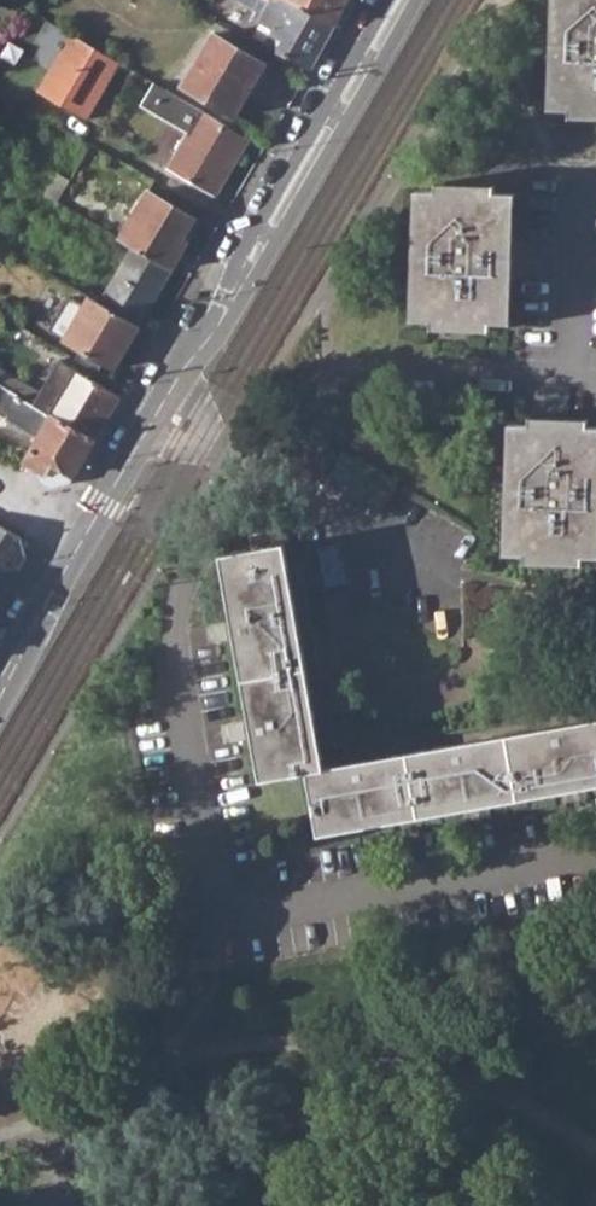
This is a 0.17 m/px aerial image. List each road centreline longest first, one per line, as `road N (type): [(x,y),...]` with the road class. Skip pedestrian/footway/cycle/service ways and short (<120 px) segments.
road 1 (residential): [(267,455),(204,548),(177,639),(224,921),(595,853)]
road 2 (tertiary): [(155,415),(399,0)]
road 3 (residential): [(575,373),(336,370),(310,386),(267,455)]
road 4 (residential): [(575,373),(579,201),(595,184)]
road 5 (tertiary): [(0,686),(80,543)]
road 6 (tertiary): [(80,543),(155,415)]

